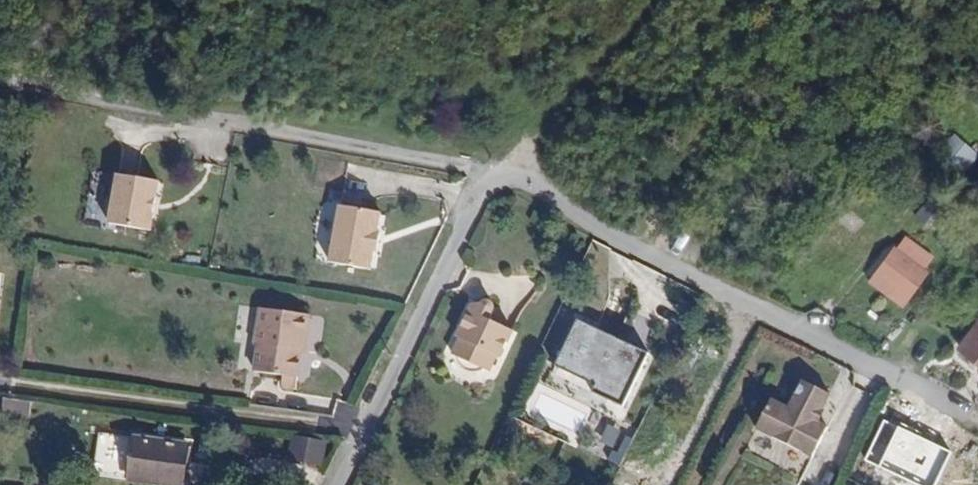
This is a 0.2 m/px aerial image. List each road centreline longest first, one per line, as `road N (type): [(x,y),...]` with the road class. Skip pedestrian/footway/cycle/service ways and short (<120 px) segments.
road 1 (residential): [(334,484),(497,172),(977,411)]
road 2 (track): [(649,0),(497,172)]

